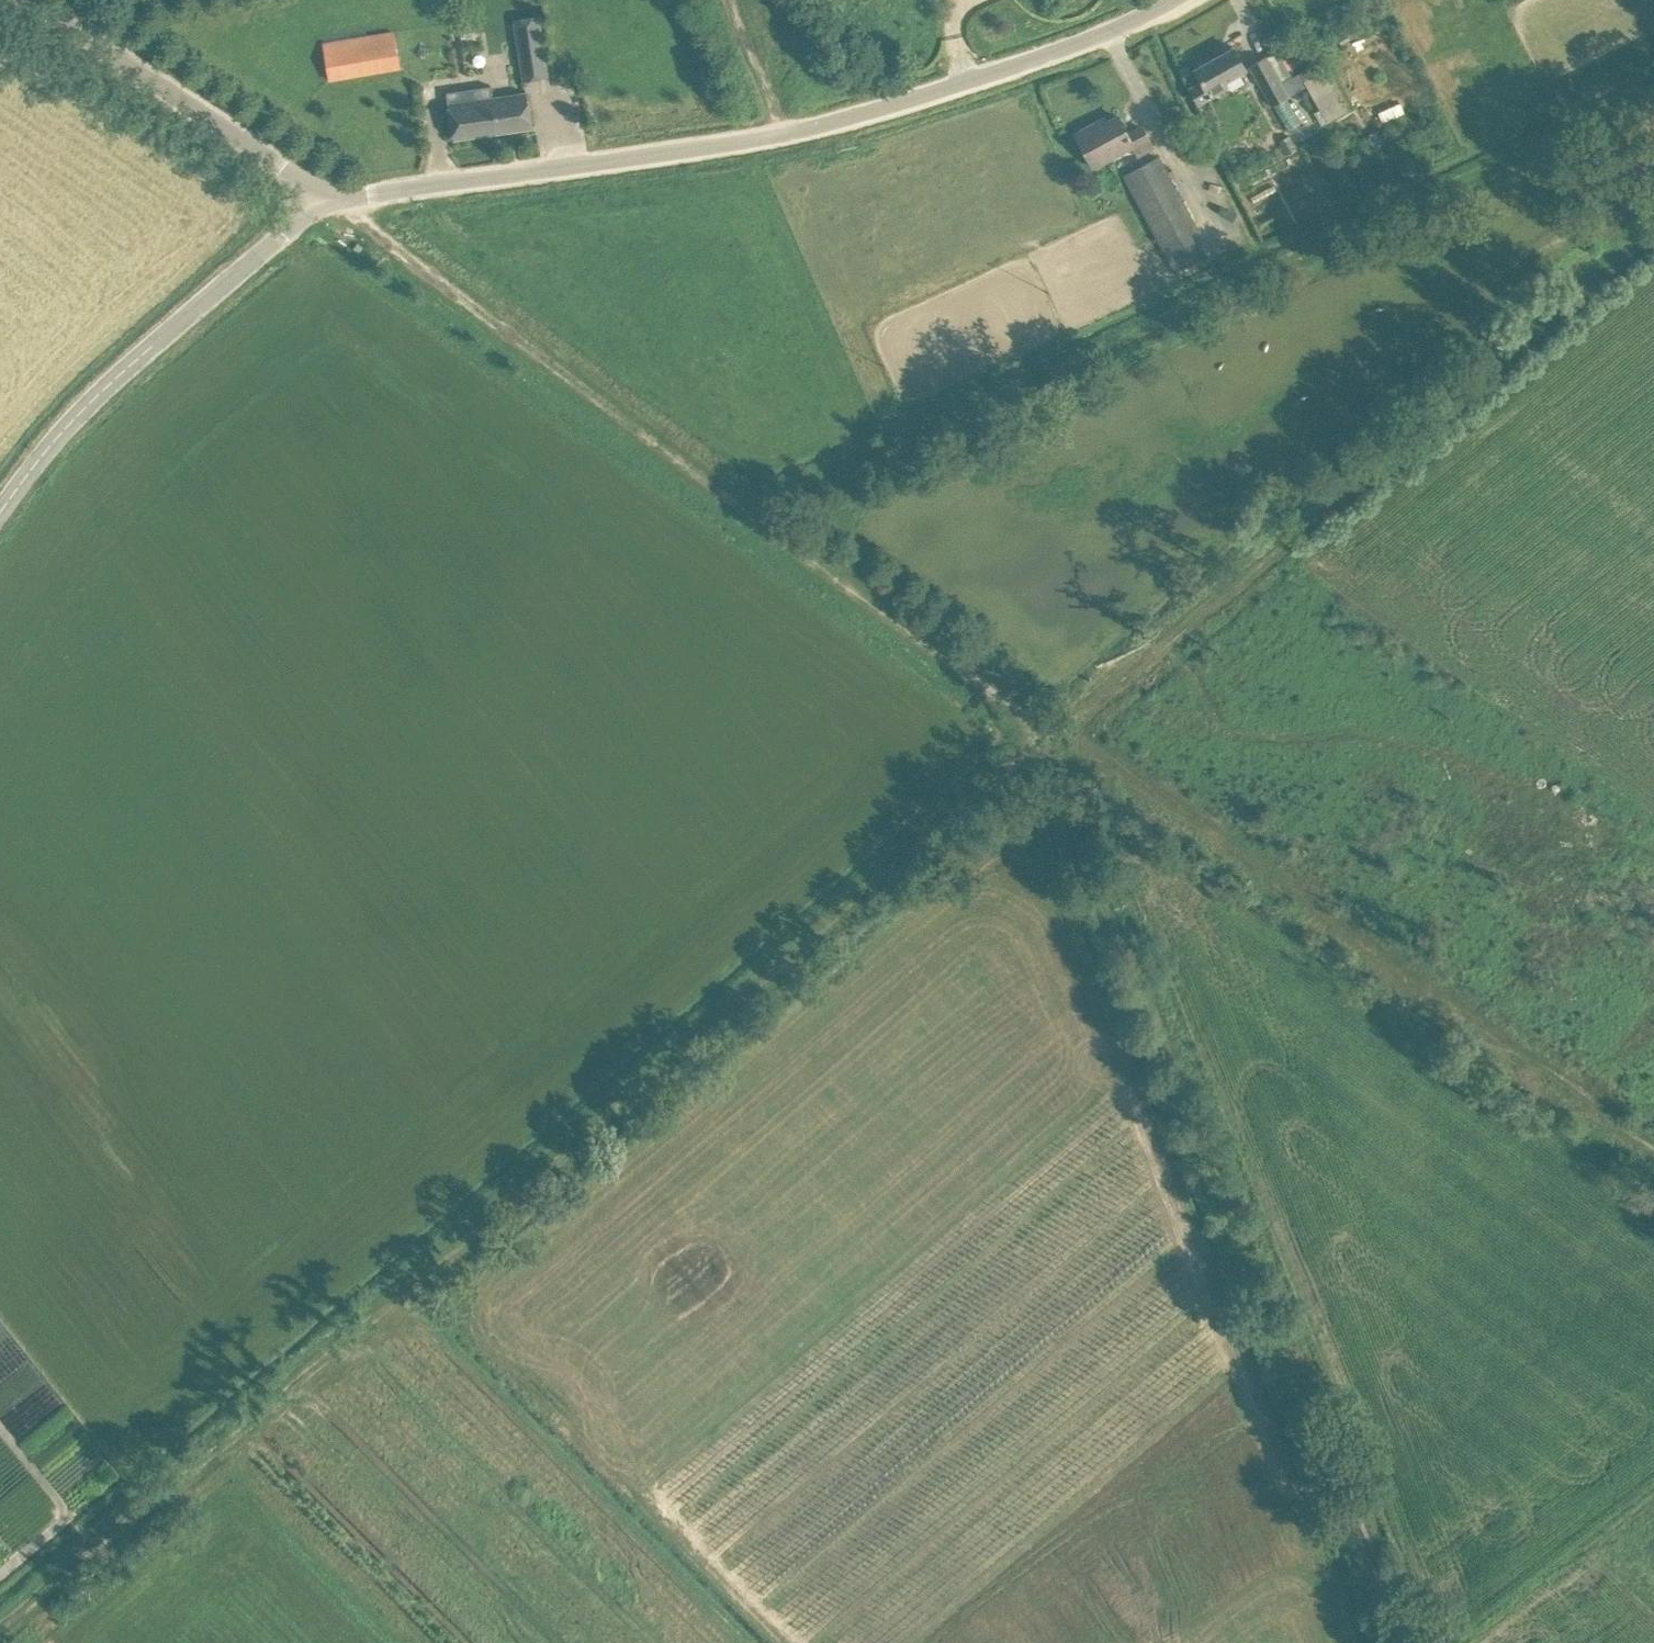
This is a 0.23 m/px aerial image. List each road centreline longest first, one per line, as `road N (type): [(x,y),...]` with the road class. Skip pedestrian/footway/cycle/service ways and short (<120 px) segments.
road 1 (track): [(0,1633),(1057,726)]
road 2 (track): [(1404,1642),(1100,886),(1062,778),(1057,726)]
road 3 (track): [(1057,726),(325,200)]
road 4 (unclassified): [(325,200),(789,132),(1009,66),(1170,0)]
road 5 (track): [(1057,726),(1087,715),(1252,563),(1653,232)]
road 6 (track): [(1057,726),(1653,1152)]
road 7 (unclassified): [(0,513),(87,405),(325,200)]
road 8 (unclassified): [(325,200),(34,0)]
road 9 (track): [(789,132),(737,0)]

